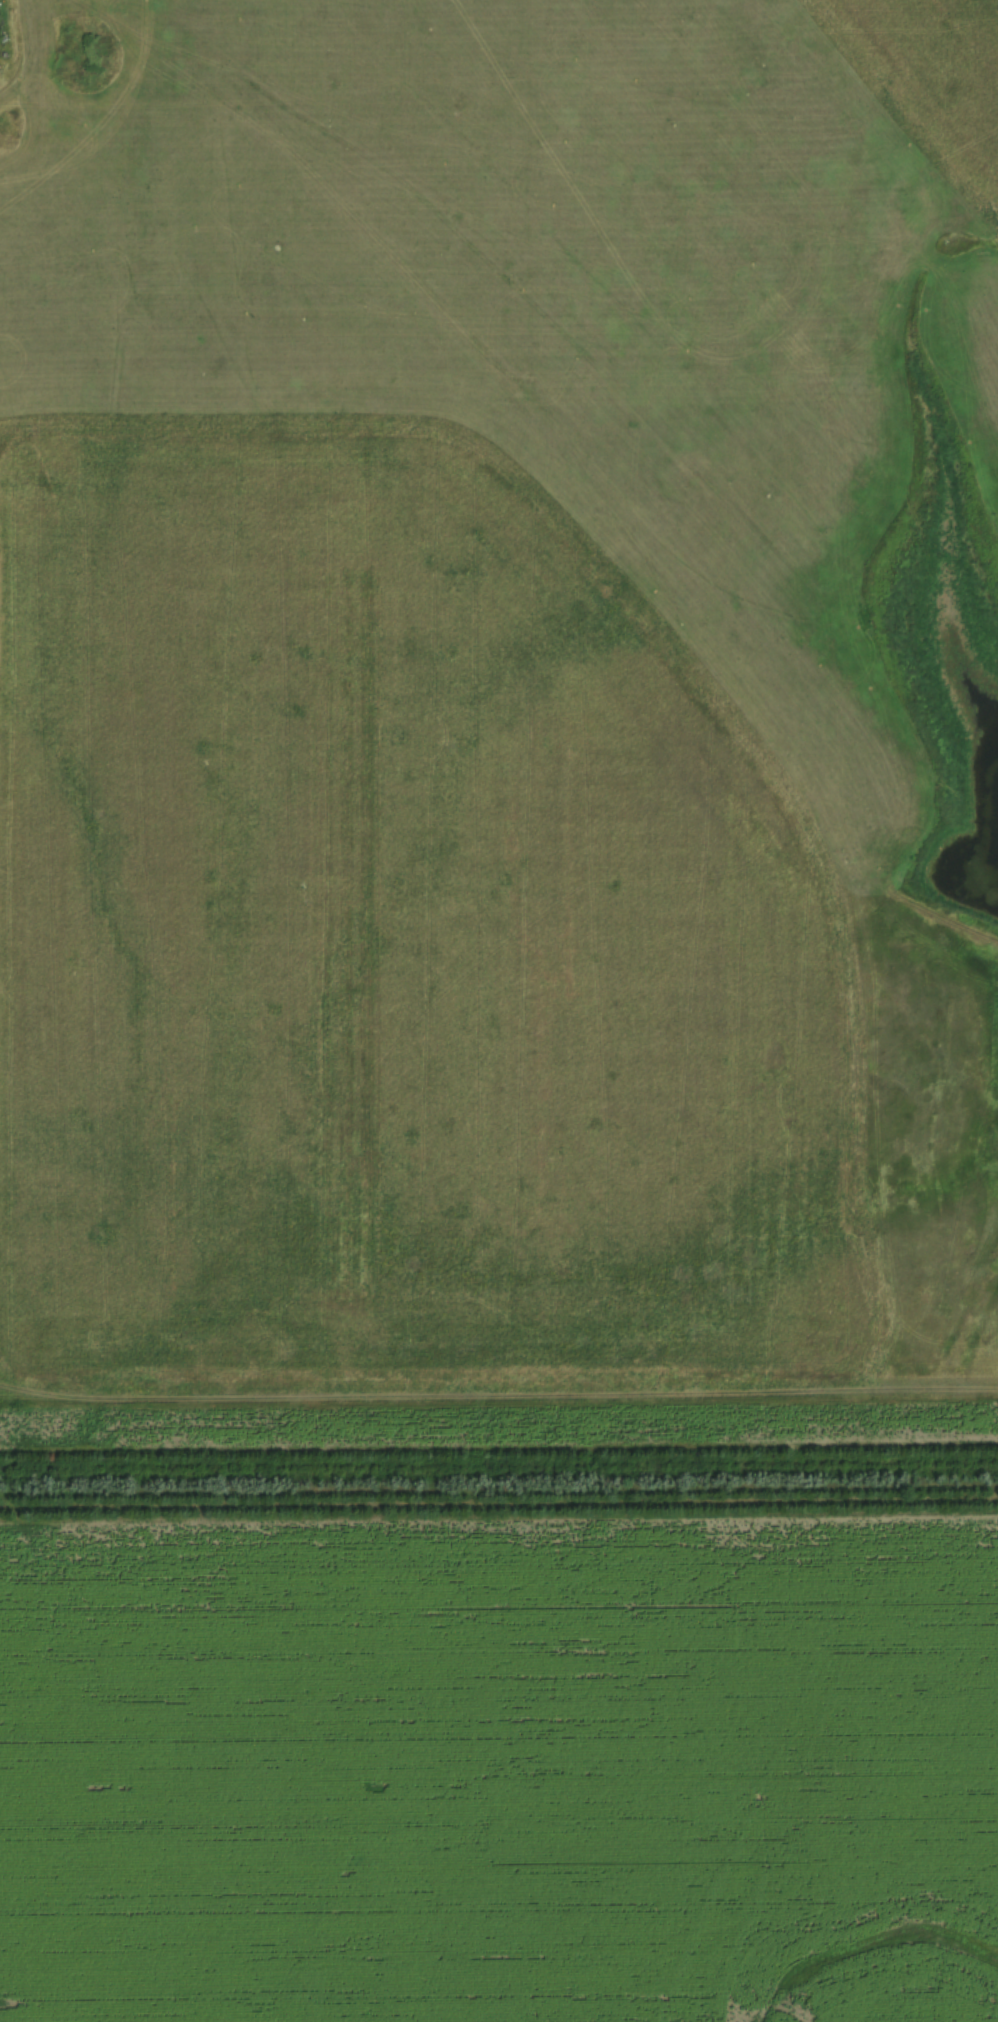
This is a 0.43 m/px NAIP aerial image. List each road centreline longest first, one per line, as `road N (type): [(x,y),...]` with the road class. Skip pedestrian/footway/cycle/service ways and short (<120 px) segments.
road 1 (residential): [(0,1401),(997,1375)]

